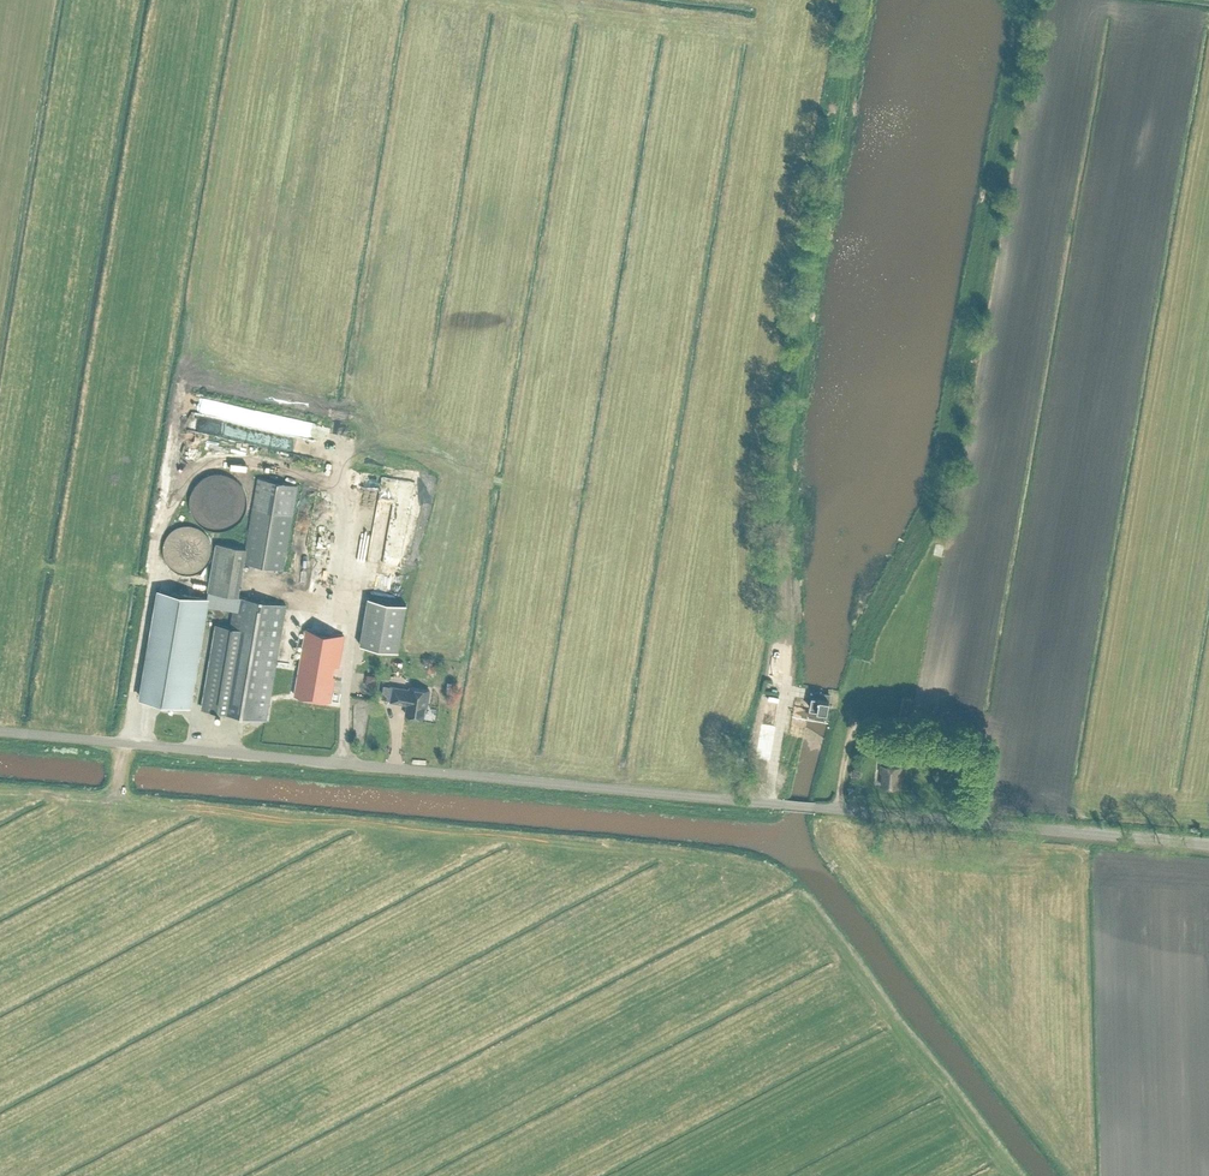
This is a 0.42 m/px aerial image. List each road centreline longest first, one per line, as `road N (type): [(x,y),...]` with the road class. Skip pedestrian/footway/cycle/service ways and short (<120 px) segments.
road 1 (unclassified): [(1208,846),(0,731)]
road 2 (track): [(843,705),(870,629),(943,480),(1030,0)]
road 3 (track): [(788,691),(788,431),(859,0)]

